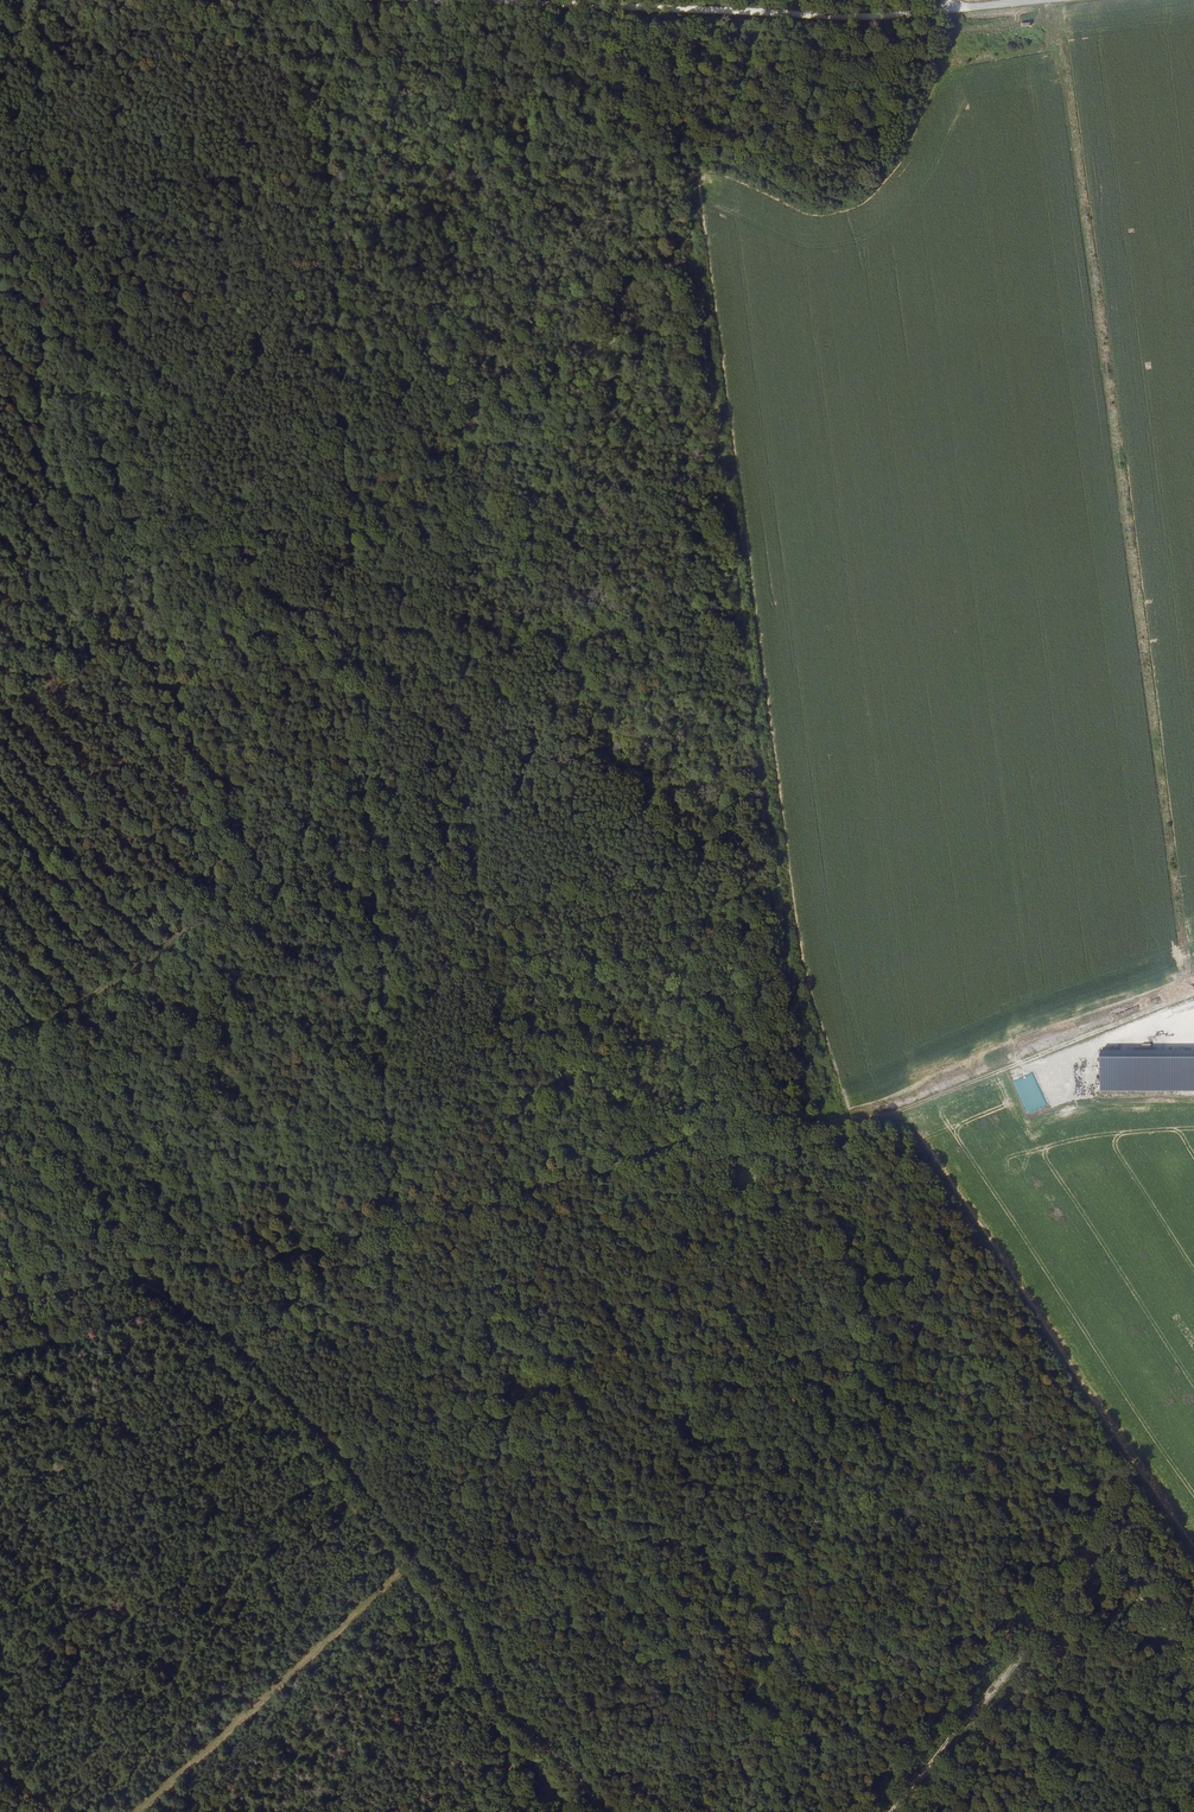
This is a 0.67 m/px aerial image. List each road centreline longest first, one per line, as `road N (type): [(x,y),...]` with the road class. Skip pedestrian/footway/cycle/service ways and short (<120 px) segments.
road 1 (track): [(325,0),(401,1225)]
road 2 (track): [(0,1322),(71,1292),(131,1282),(245,1356),(375,1501),(450,1602),(499,1696),(601,1811)]
road 3 (track): [(526,1811),(515,1790),(510,1738),(479,1698),(443,1622),(367,1519),(223,1363),(146,1318),(0,1362)]
road 4 (track): [(894,1114),(140,1285)]
road 5 (track): [(408,0),(870,18),(1047,0)]
road 6 (track): [(1193,1554),(900,1112)]
road 7 (track): [(401,1567),(131,1811)]
road 8 (track): [(1193,995),(894,1114)]
road 9 (track): [(0,1548),(231,1371)]
road 10 (track): [(0,580),(134,549)]

